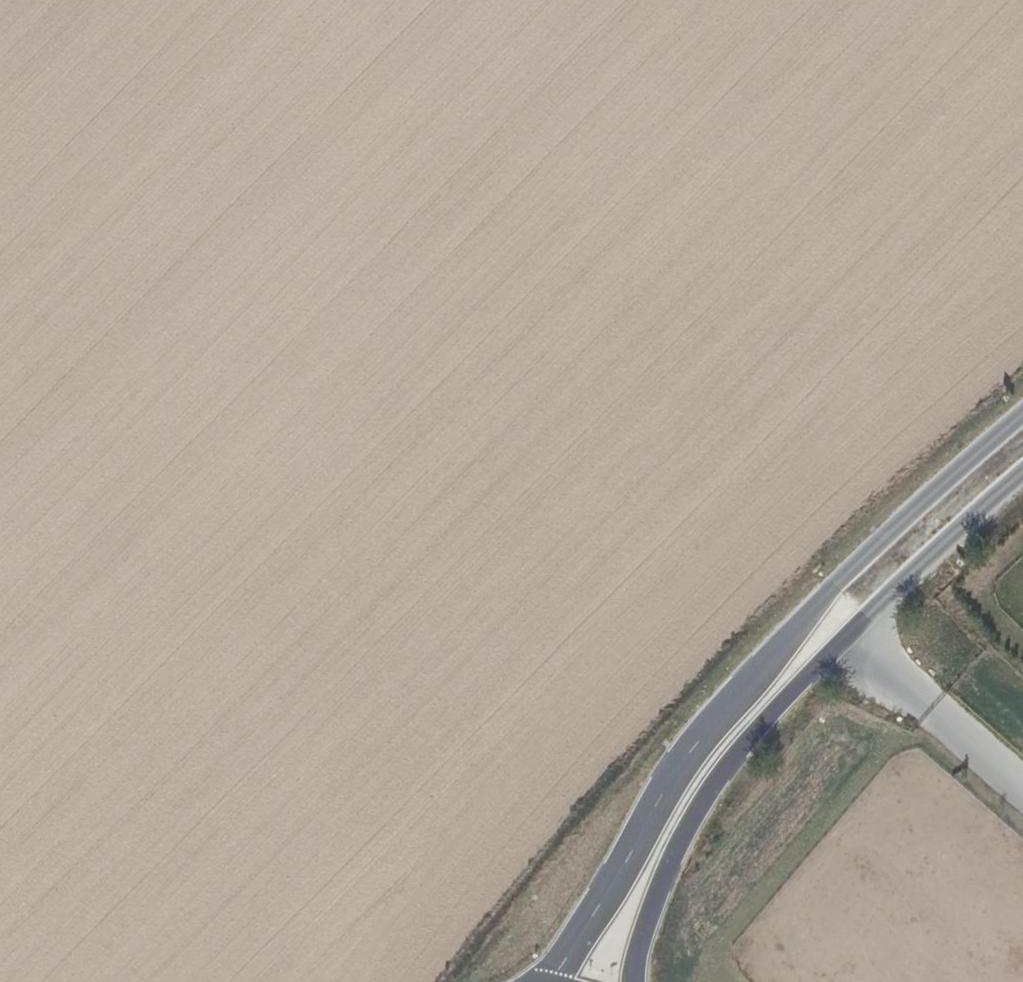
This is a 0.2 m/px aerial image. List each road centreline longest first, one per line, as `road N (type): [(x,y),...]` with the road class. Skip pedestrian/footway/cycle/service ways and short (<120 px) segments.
road 1 (secondary): [(1022,417),(817,604),(720,715),(669,783),(551,981)]
road 2 (secondary): [(636,981),(637,952),(669,867),(731,761),(852,632),(1022,474)]

